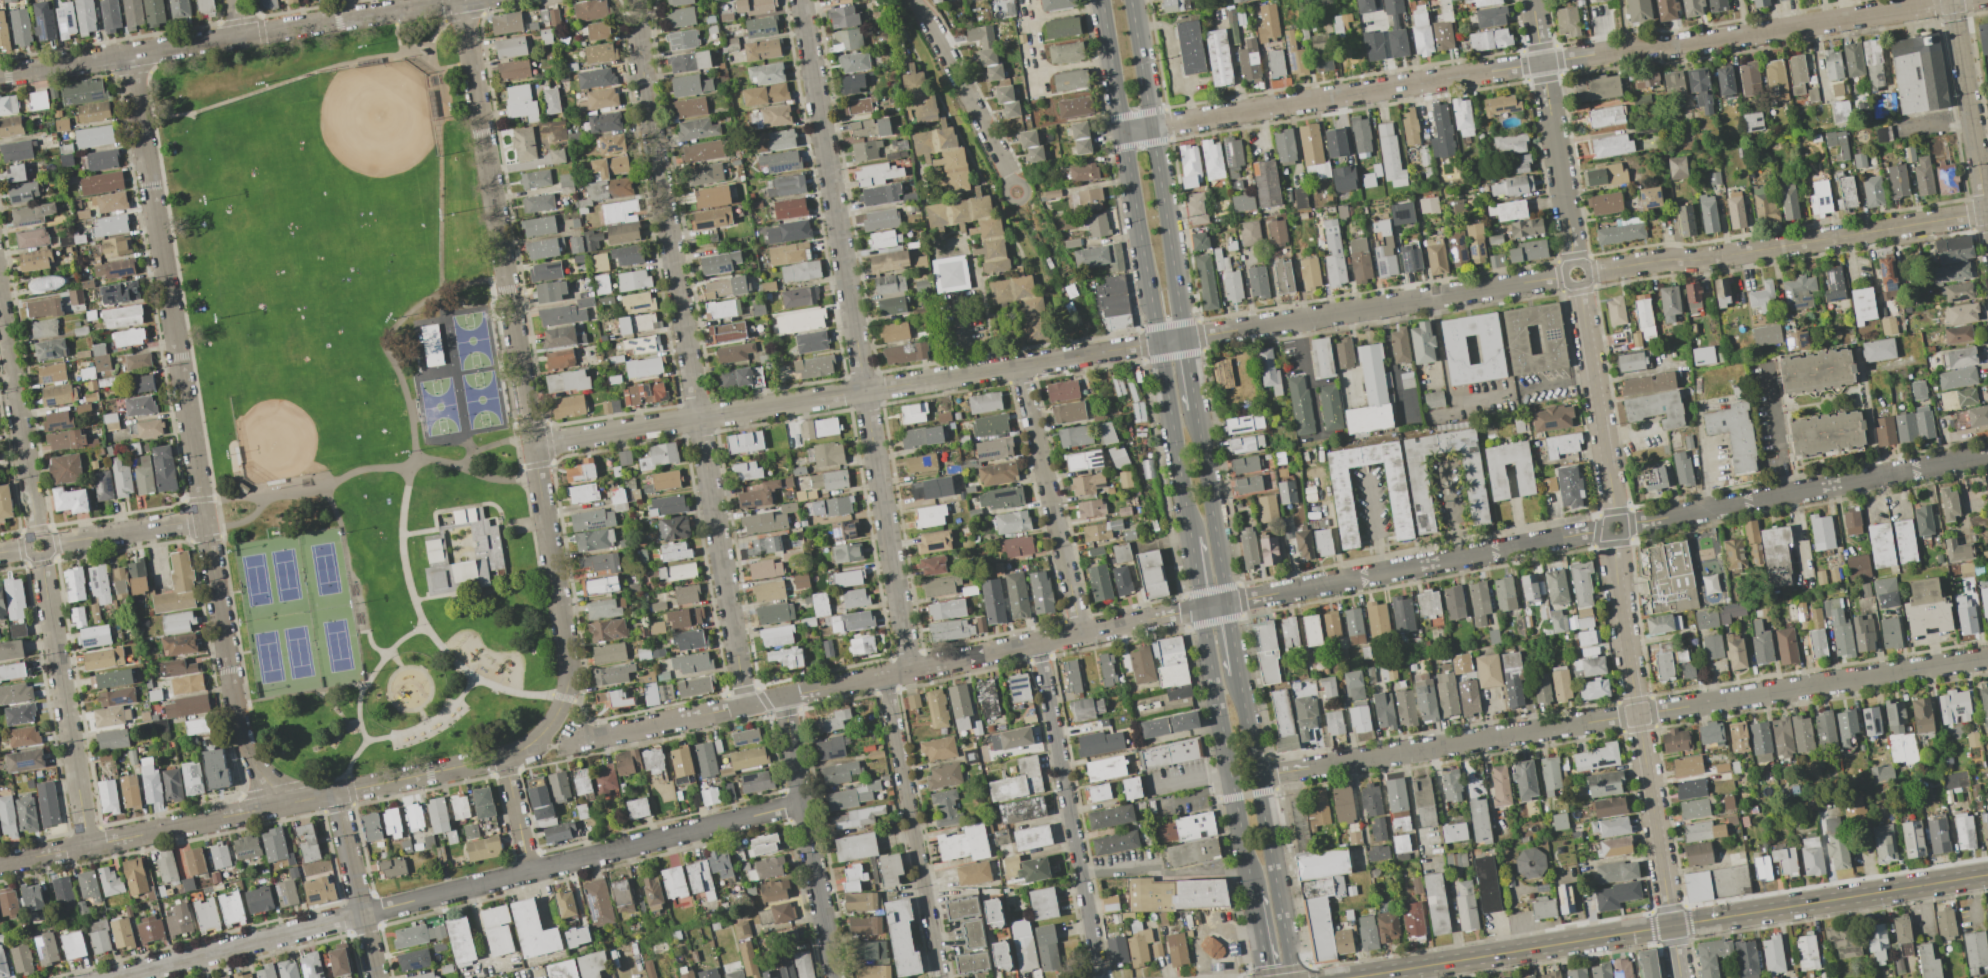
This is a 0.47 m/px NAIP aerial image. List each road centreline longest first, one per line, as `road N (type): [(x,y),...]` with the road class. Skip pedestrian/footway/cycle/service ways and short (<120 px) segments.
road 1 (residential): [(565,744),(1606,530)]
road 2 (residential): [(534,447),(1566,276)]
road 3 (residential): [(1123,132),(1960,0)]
road 4 (residential): [(1256,776),(1987,658)]
road 5 (residential): [(632,0),(746,705)]
road 6 (residential): [(800,0),(910,671)]
road 7 (residential): [(128,54),(234,702)]
road 8 (primary): [(1358,977),(1987,874)]
road 9 (tertiary): [(1102,0),(1190,537)]
road 10 (residential): [(1615,537),(1680,977)]
road 11 (residential): [(1587,272),(1987,213)]
road 12 (residential): [(1623,525),(1987,455)]
road 13 (tertiary): [(1184,339),(1130,0)]
road 14 (residential): [(1038,643),(1099,977)]
road 15 (residential): [(128,54),(459,0)]
road 16 (tertiary): [(1293,977),(1238,674)]
road 17 (residential): [(884,676),(940,977)]
road 18 (residential): [(506,276),(554,570)]
road 19 (residential): [(0,864),(290,803)]
road 20 (residential): [(40,558),(88,846)]
road 21 (tertiary): [(1201,608),(1252,891)]
road 22 (residential): [(782,697),(834,977)]
road 23 (residential): [(529,872),(801,803)]
road 24 (residential): [(459,0),(506,276)]
road 25 (residential): [(1018,366),(1081,634)]
road 26 (residential): [(1532,0),(1574,263)]
road 27 (residential): [(116,977),(362,914)]
road 28 (residential): [(0,299),(37,535)]
road 29 (residential): [(1578,285),(1615,519)]
road 30 (residential): [(1952,0),(1987,228)]
road 31 (residential): [(914,0),(1011,183)]
road 32 (tertiary): [(1226,603),(1195,410)]
road 33 (residential): [(335,793),(376,977)]
road 34 (residential): [(362,914),(529,872)]
road 35 (residential): [(350,789),(504,757)]
road 36 (residential): [(50,544),(204,520)]
road 37 (residential): [(0,75),(128,54)]
road 38 (residential): [(554,570),(564,697)]

